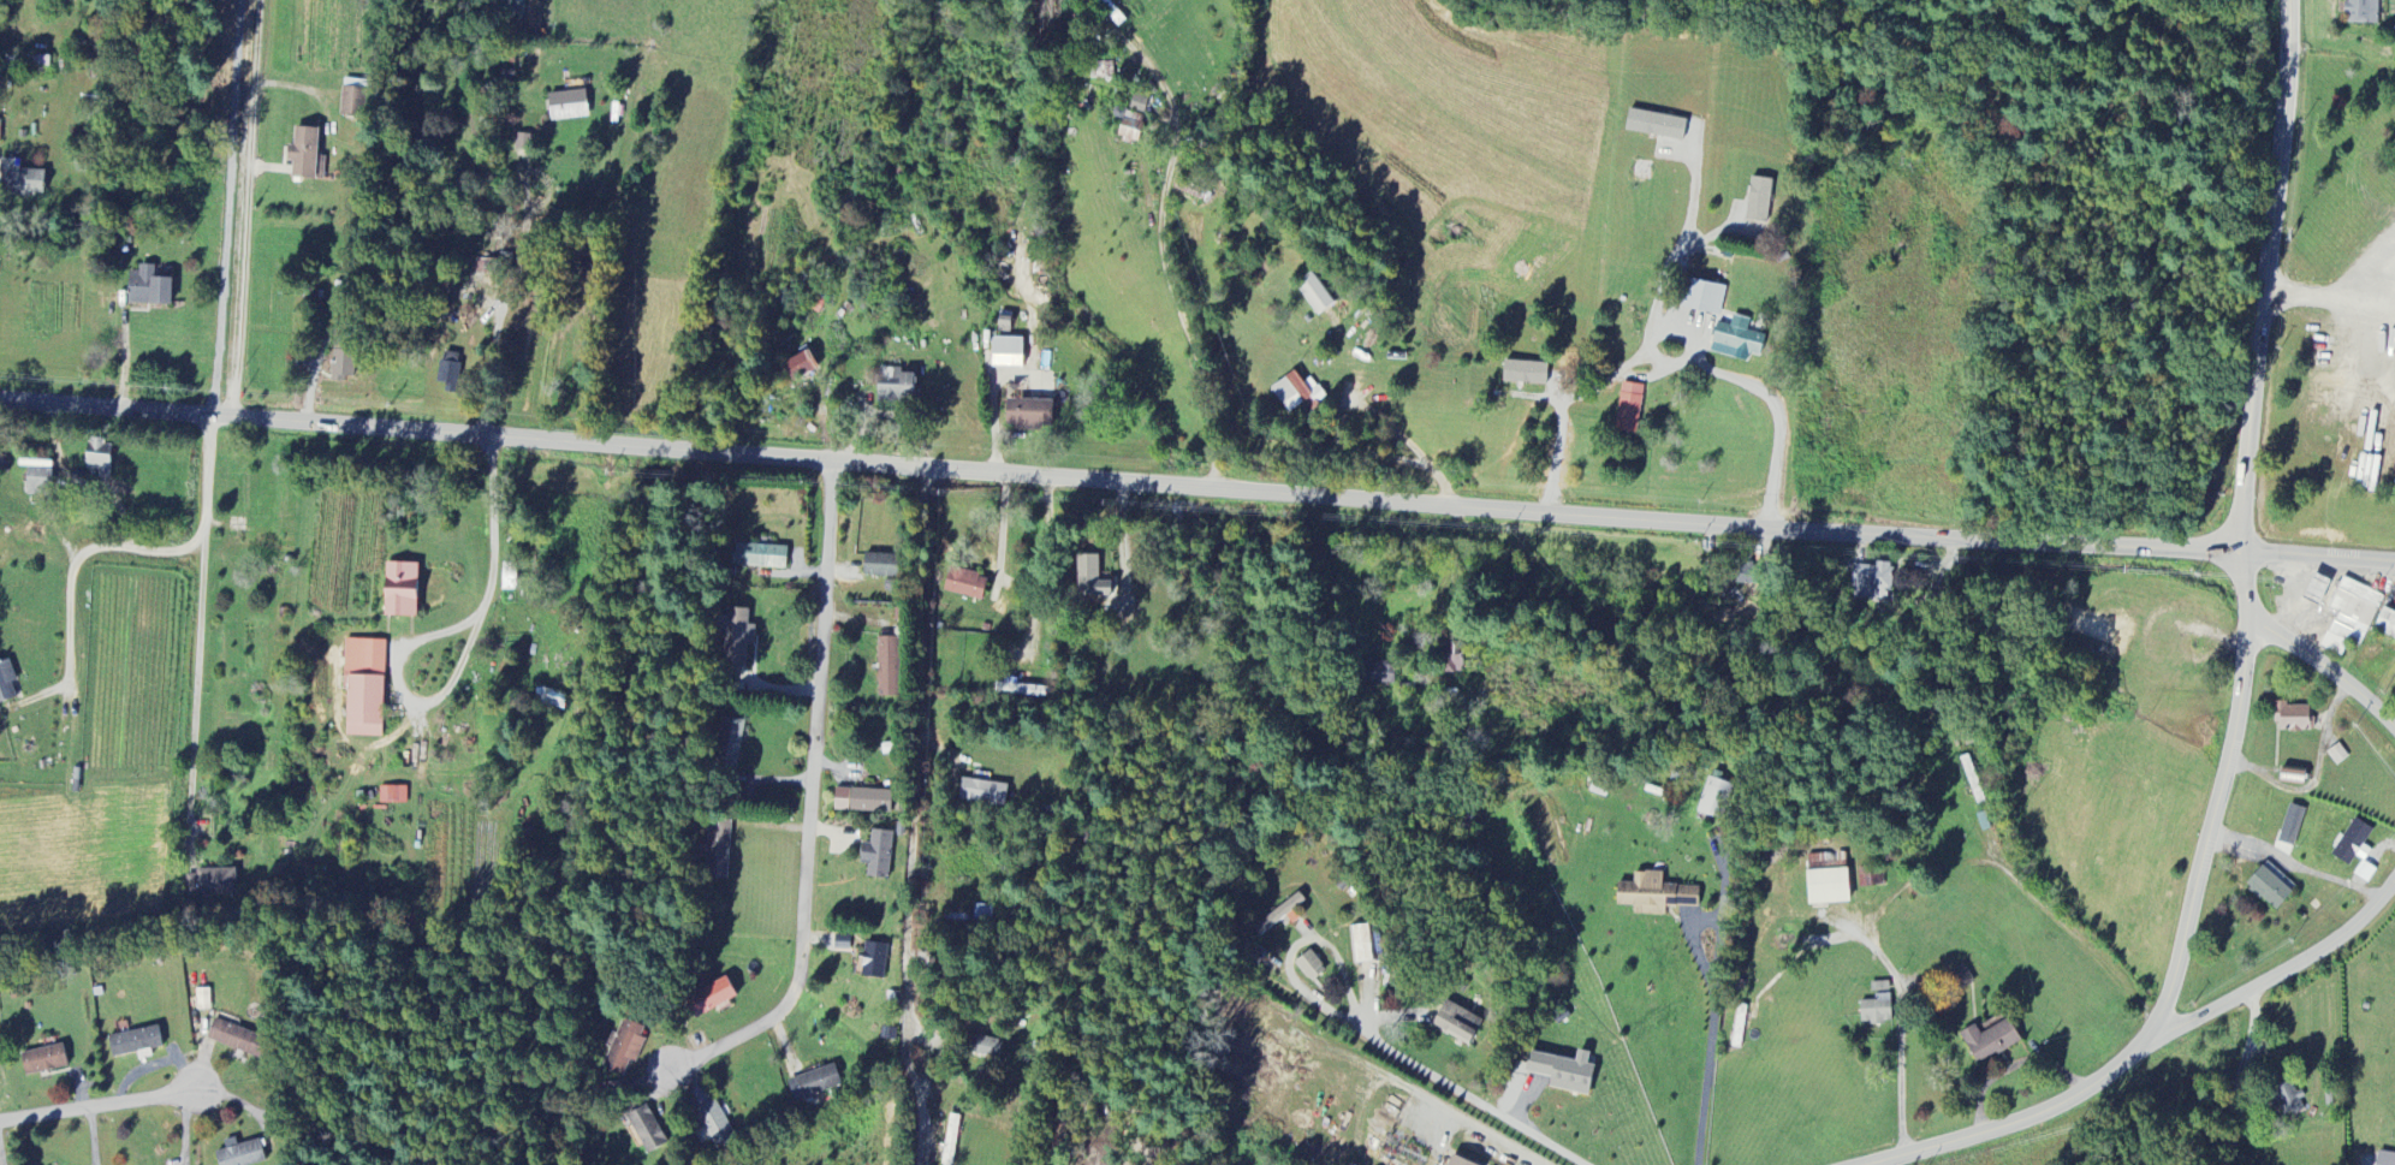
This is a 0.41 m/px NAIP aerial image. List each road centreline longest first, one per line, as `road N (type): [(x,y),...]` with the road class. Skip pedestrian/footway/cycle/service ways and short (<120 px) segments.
road 1 (secondary): [(0,401),(1765,529),(2394,560)]
road 2 (secondary): [(2288,0),(2241,507),(2242,689),(2165,1008),(2114,1071),(2061,1106),(1868,1164)]
road 3 (residential): [(831,459),(804,971),(780,1020),(652,1089)]
road 4 (residential): [(928,466),(899,997),(913,1095),(909,1164)]
road 5 (residential): [(232,418),(257,0)]
road 6 (residential): [(0,1135),(405,1078)]
road 7 (residential): [(2147,1038),(2227,1009),(2320,957),(2394,876)]
road 8 (residential): [(1367,1034),(1337,957),(1319,940),(1292,949),(1288,964),(1301,988),(1367,1034)]
road 9 (residential): [(1586,1164),(1367,1034)]
road 10 (residential): [(2394,735),(2349,690),(2245,617)]
road 11 (residential): [(2264,987),(2233,1090),(2231,1164)]

